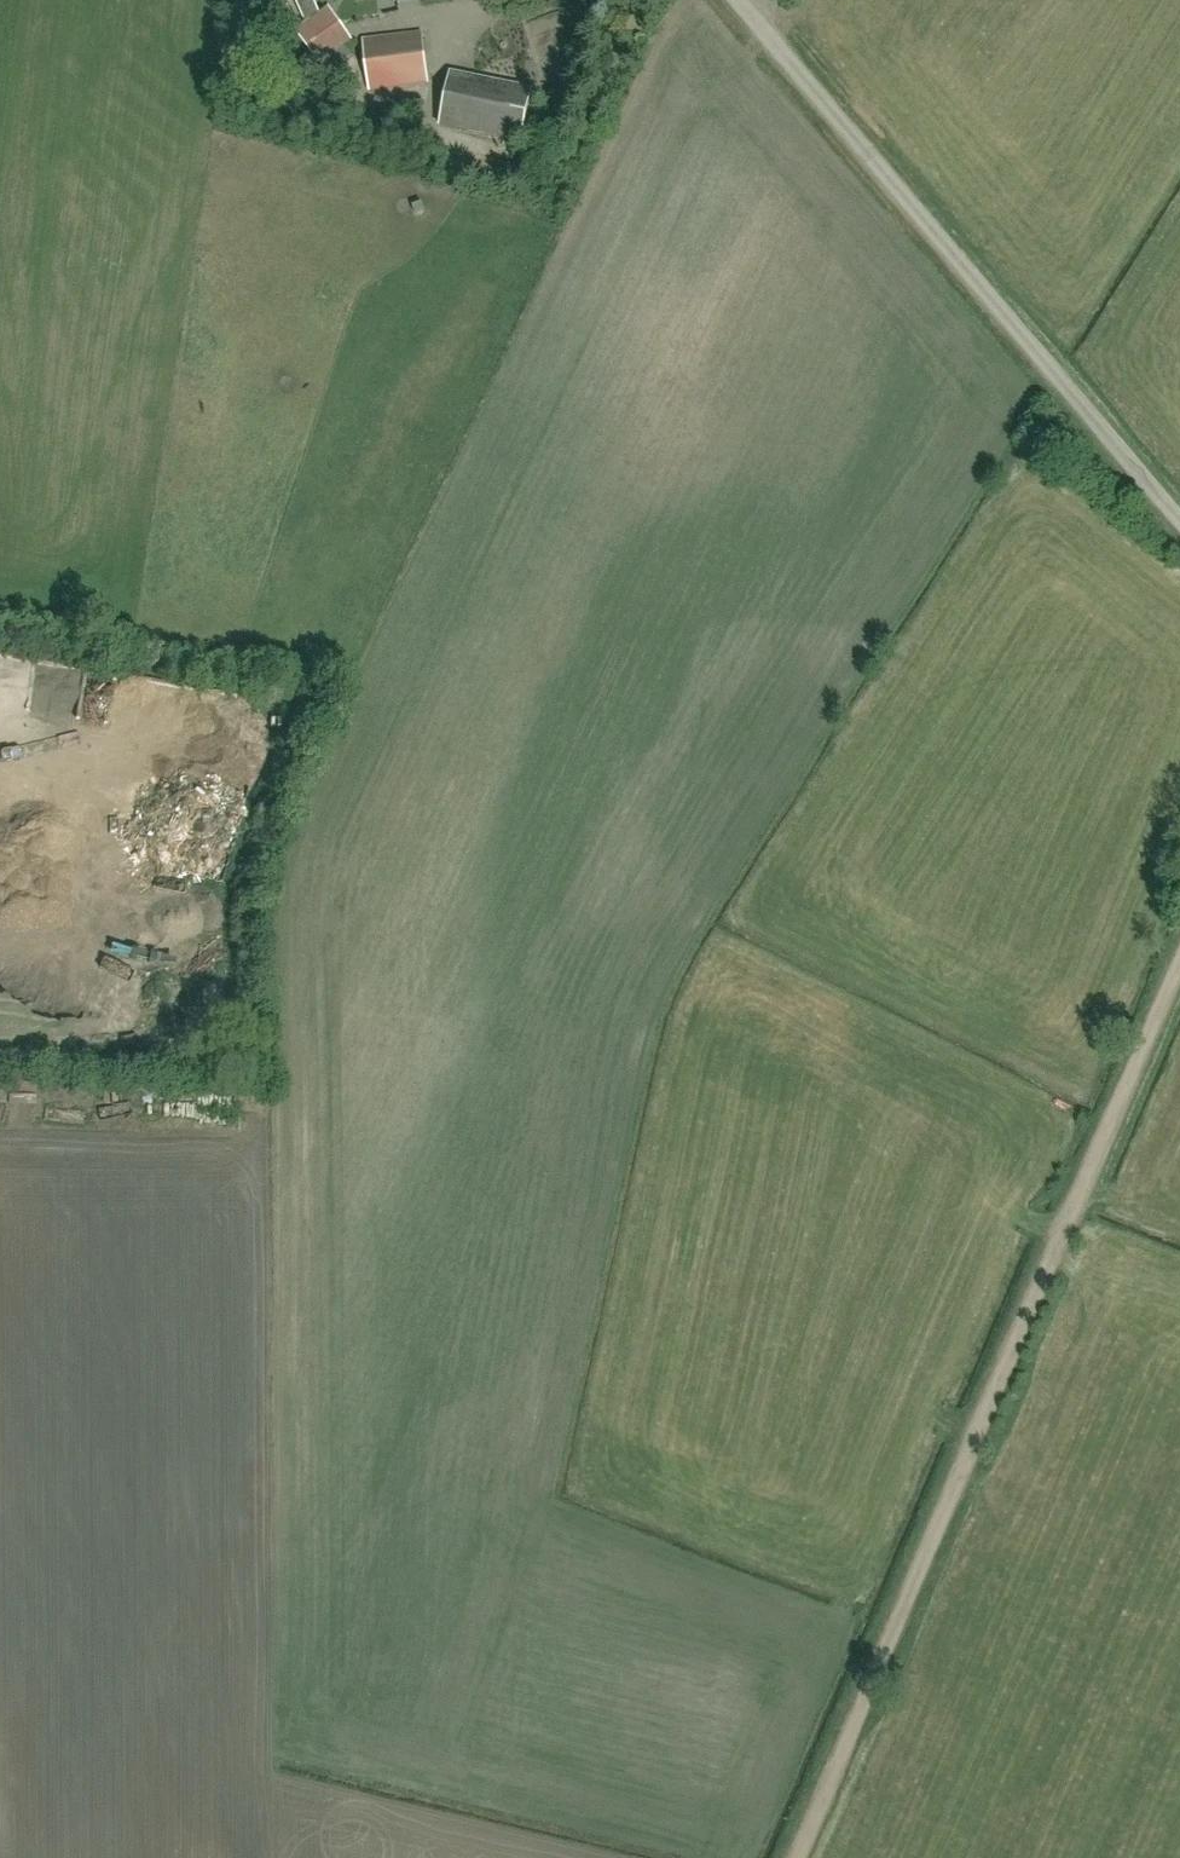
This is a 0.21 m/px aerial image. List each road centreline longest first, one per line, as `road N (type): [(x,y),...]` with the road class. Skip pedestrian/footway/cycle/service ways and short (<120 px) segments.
road 1 (track): [(797,1857),(1179,958)]
road 2 (unclassified): [(1179,521),(735,0)]

